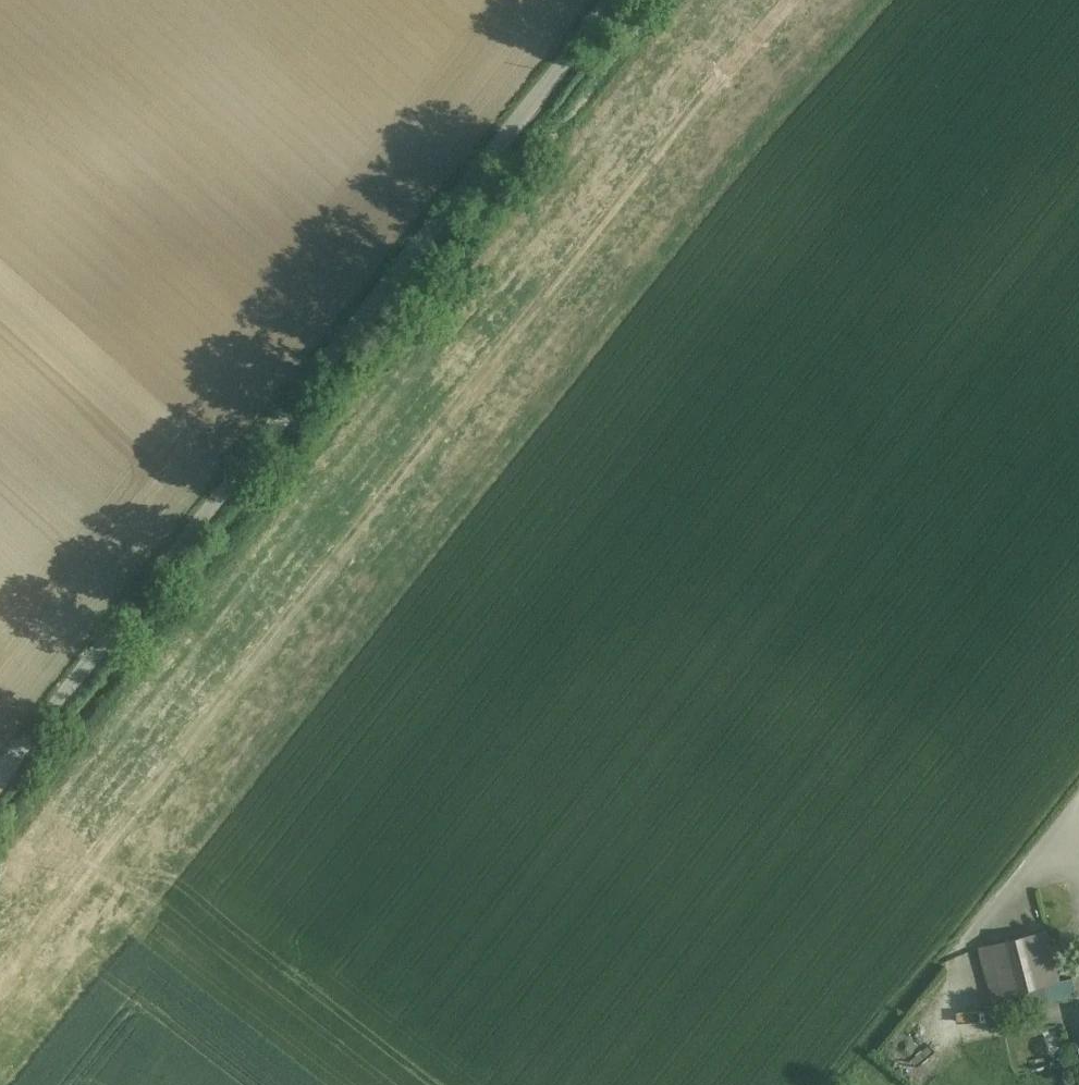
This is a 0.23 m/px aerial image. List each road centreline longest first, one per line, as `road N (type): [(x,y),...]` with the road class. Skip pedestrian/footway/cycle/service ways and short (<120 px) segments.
road 1 (unclassified): [(614,0),(0,776)]

